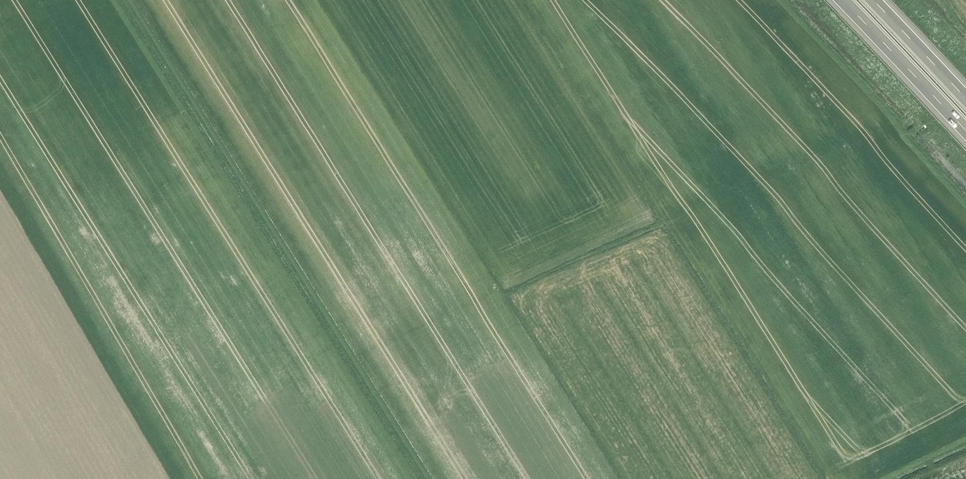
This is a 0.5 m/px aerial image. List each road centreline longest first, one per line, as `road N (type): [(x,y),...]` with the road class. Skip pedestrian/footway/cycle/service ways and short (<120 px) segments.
road 1 (motorway): [(842,0),(965,133)]
road 2 (motorway): [(965,100),(871,0)]

